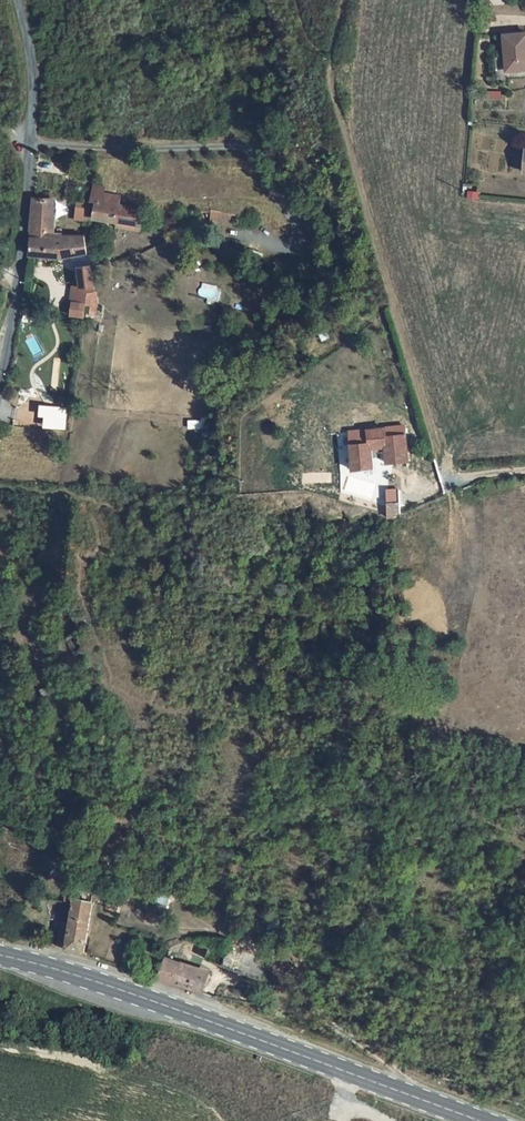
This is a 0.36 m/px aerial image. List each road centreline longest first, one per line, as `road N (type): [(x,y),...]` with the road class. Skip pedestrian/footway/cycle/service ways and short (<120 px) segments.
road 1 (primary): [(485,1120),(90,978),(0,954)]
road 2 (unclassified): [(0,385),(22,254),(35,94),(19,0)]

